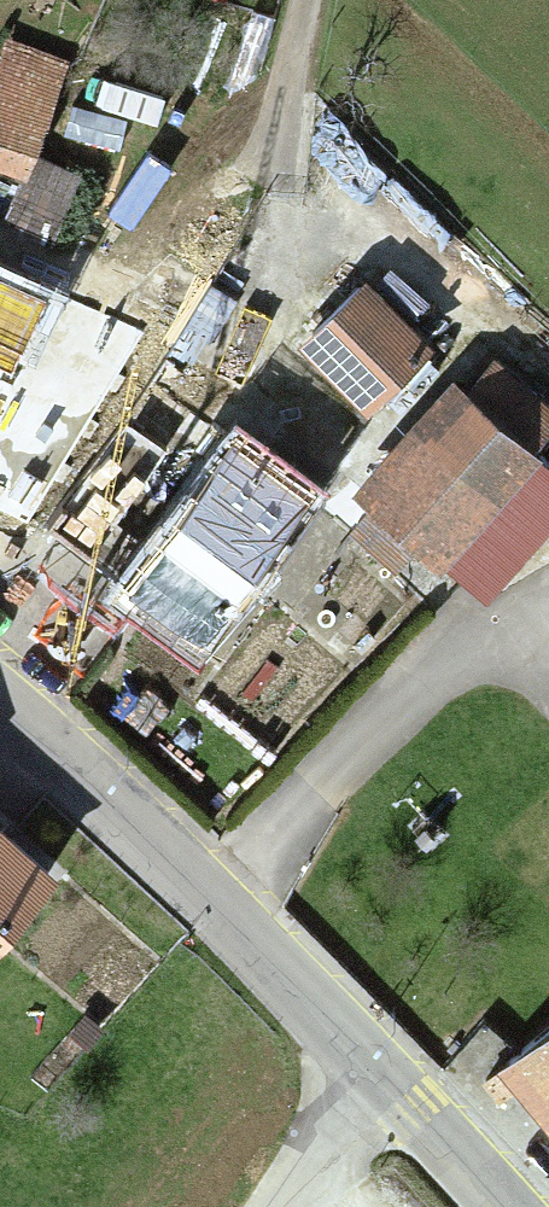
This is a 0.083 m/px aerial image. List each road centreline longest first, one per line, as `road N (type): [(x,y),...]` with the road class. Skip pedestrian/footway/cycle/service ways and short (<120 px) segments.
road 1 (secondary): [(0,705),(379,1078)]
road 2 (secondary): [(379,1078),(503,1206)]
road 3 (residential): [(379,1078),(295,1206)]

